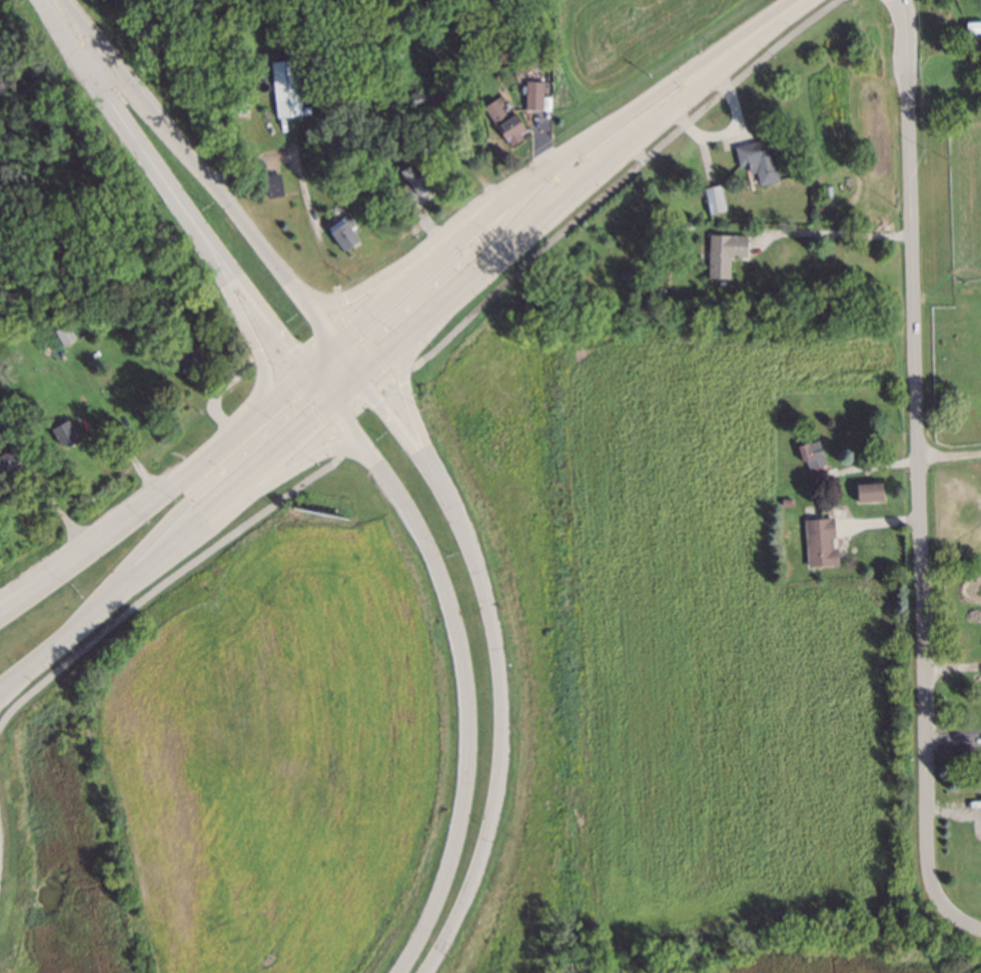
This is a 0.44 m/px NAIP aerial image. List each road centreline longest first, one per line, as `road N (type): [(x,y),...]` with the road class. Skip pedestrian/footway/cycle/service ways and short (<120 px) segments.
road 1 (residential): [(902,0),(912,79),(928,835),(941,903),(980,929)]
road 2 (tertiary): [(369,378),(435,470),(485,578),(503,688),(501,780),(471,890),(430,972)]
road 3 (tertiary): [(395,972),(447,850),(459,764),(459,668),(417,523),(329,413)]
road 4 (secondary): [(369,378),(811,0)]
road 5 (secondary): [(798,0),(543,175),(336,340)]
road 6 (tertiary): [(297,372),(29,0)]
road 7 (tertiary): [(70,0),(336,340)]
road 8 (secondary): [(0,692),(329,413)]
road 9 (secondary): [(297,372),(159,493),(0,607)]
road 10 (tertiary): [(85,625),(206,483),(314,395)]
road 11 (tertiary): [(543,175),(479,205),(368,287),(334,301),(304,299)]
road 12 (tertiary): [(131,584),(304,464),(337,449),(363,452)]
road 13 (tertiary): [(543,175),(493,240),(353,361)]
road 14 (secondary): [(213,251),(262,363),(262,404)]
road 15 (secondary): [(435,470),(411,408),(401,350)]

